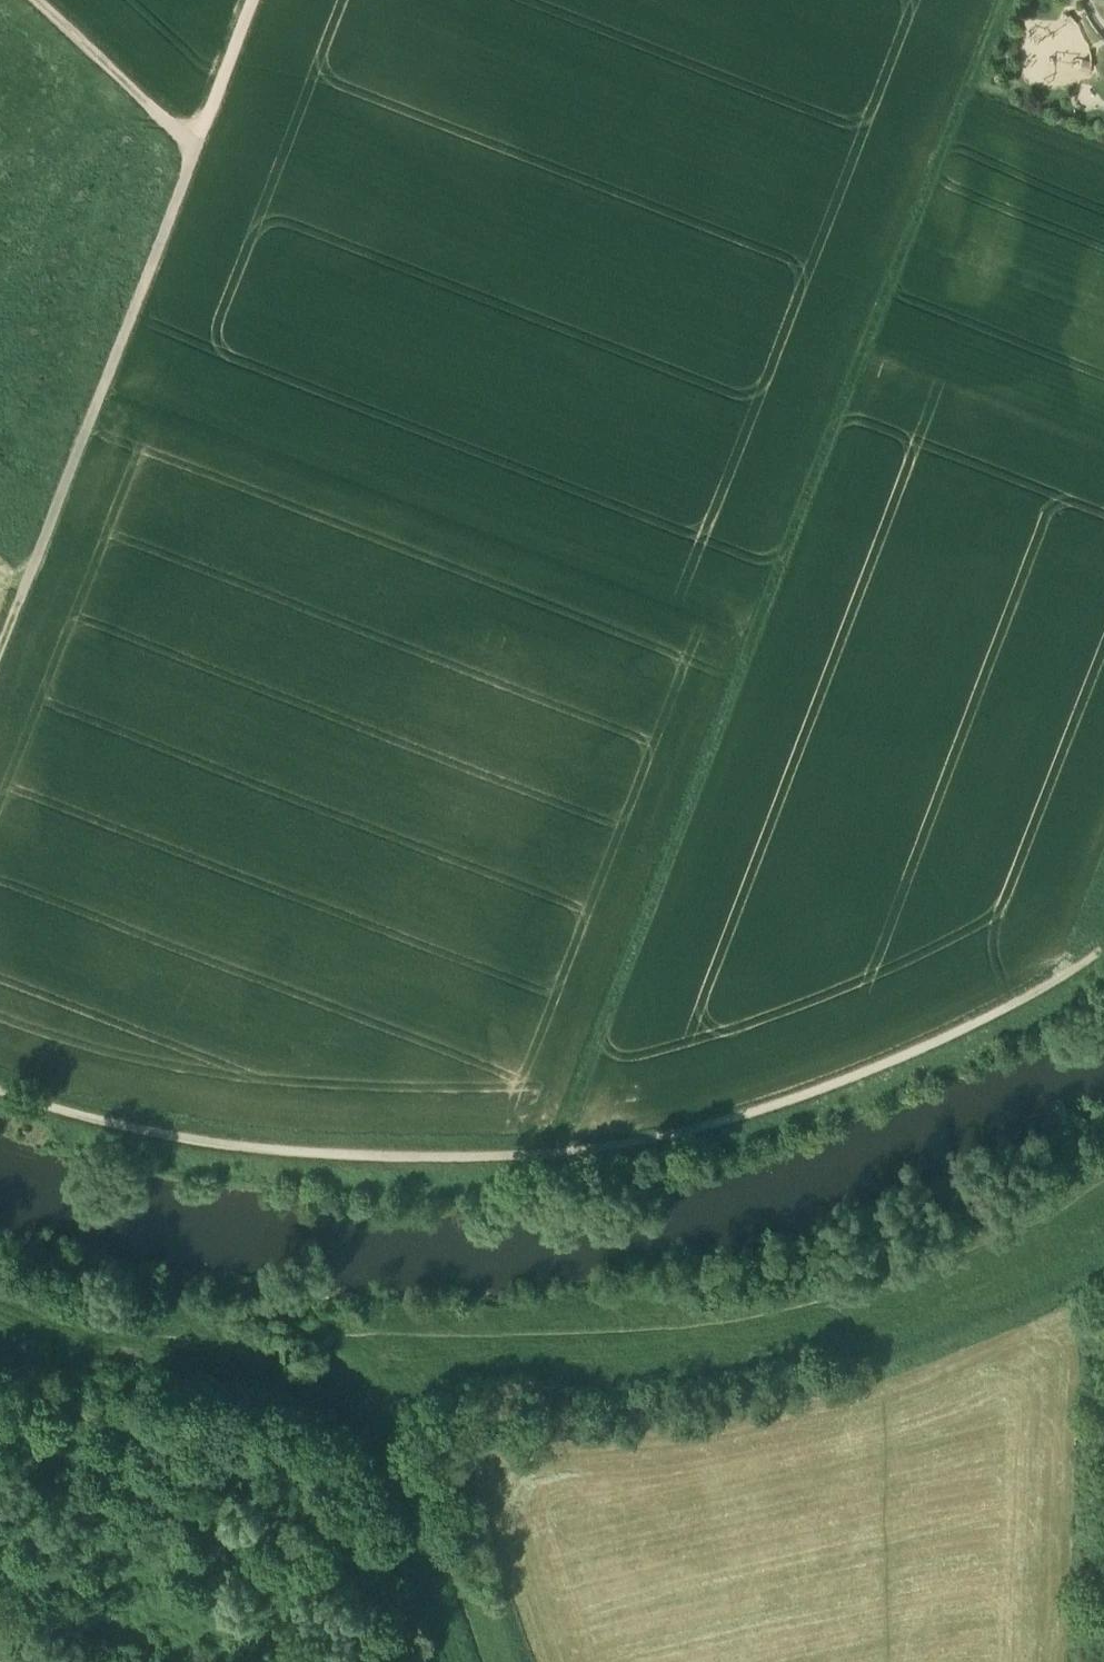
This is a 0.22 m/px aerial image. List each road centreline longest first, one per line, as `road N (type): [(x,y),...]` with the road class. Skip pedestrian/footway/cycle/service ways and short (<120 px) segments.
road 1 (track): [(996,0),(571,1119),(571,1165)]
road 2 (track): [(0,1097),(65,1120),(258,1162),(527,1171),(602,1161),(902,1059),(1103,948)]
road 3 (track): [(0,689),(255,0)]
road 4 (track): [(199,147),(40,0)]

